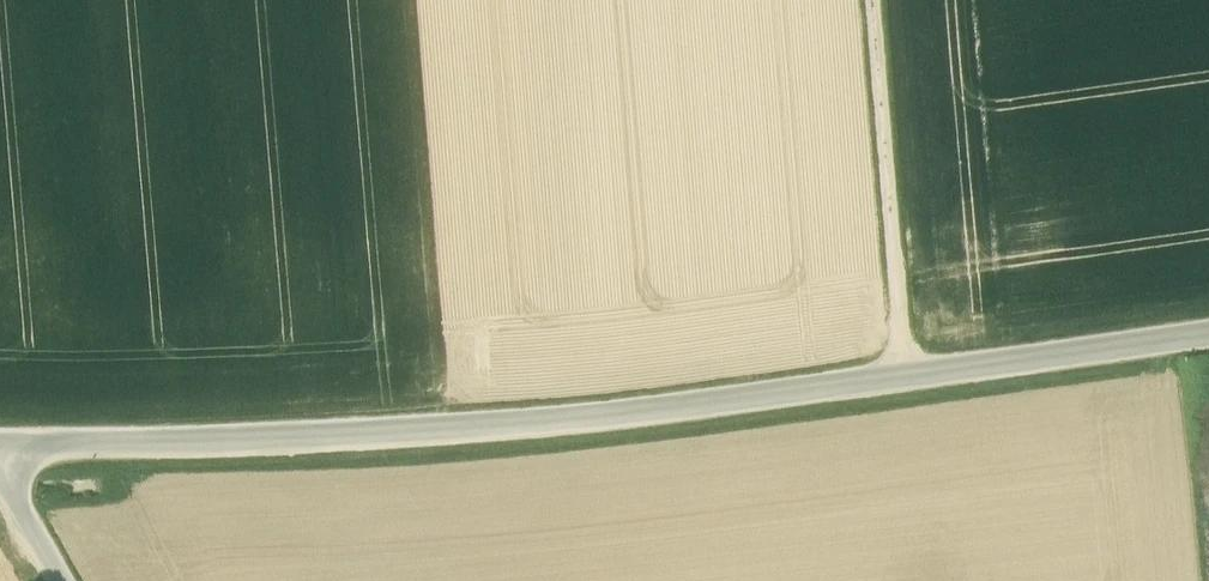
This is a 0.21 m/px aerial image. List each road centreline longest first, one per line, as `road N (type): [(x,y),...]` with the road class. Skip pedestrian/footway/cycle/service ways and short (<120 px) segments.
road 1 (unclassified): [(1208,335),(598,419),(0,445)]
road 2 (track): [(906,378),(874,0)]
road 3 (unclassified): [(68,580),(0,458)]

